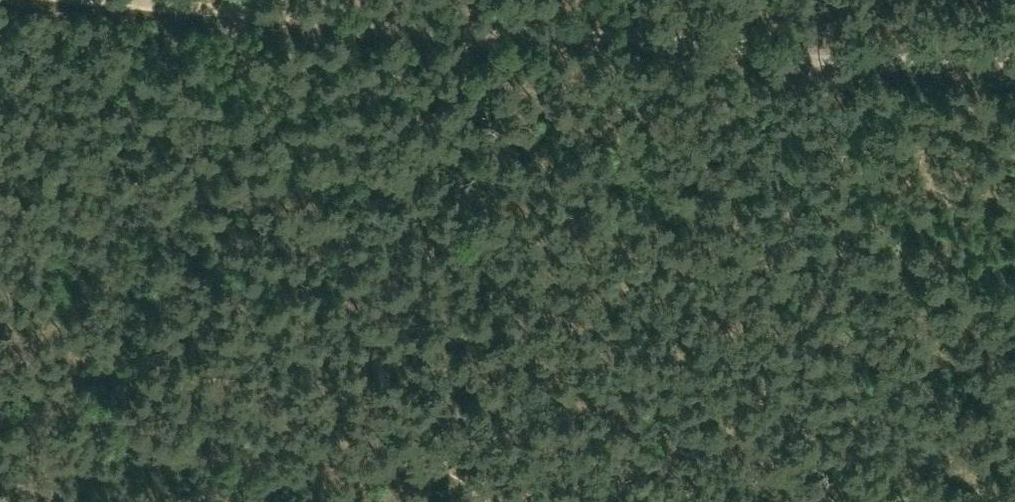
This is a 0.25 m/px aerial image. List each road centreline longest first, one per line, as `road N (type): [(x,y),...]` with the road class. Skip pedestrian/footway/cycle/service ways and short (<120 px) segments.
road 1 (track): [(353,16),(958,69),(1014,63)]
road 2 (track): [(1014,287),(947,281),(883,234),(813,151),(782,49)]
road 3 (track): [(146,0),(353,16)]

